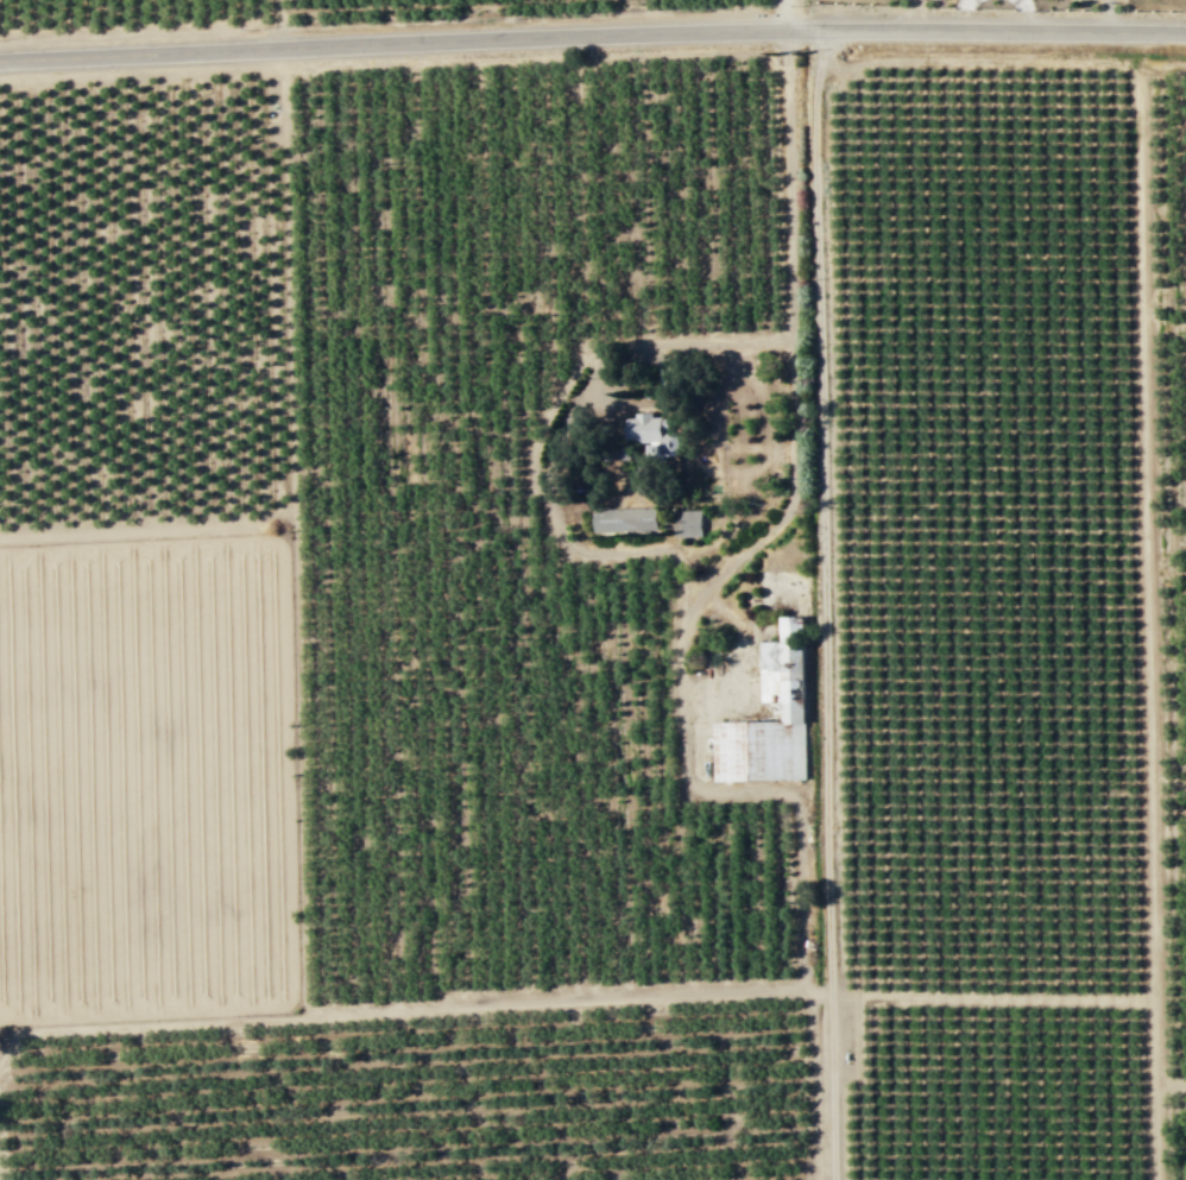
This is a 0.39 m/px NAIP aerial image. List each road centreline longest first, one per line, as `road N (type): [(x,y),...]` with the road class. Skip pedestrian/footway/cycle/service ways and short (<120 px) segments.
road 1 (track): [(825,56),(850,71),(895,62),(1133,70),(1157,1001)]
road 2 (tertiary): [(1185,30),(787,29),(0,60)]
road 3 (track): [(824,29),(813,133),(834,1179)]
road 4 (track): [(829,992),(799,986),(27,1031),(0,1047)]
road 5 (track): [(0,538),(259,526),(292,513),(304,1018)]
road 6 (track): [(829,992),(1157,1001)]
road 7 (track): [(1157,1001),(1158,1179)]

